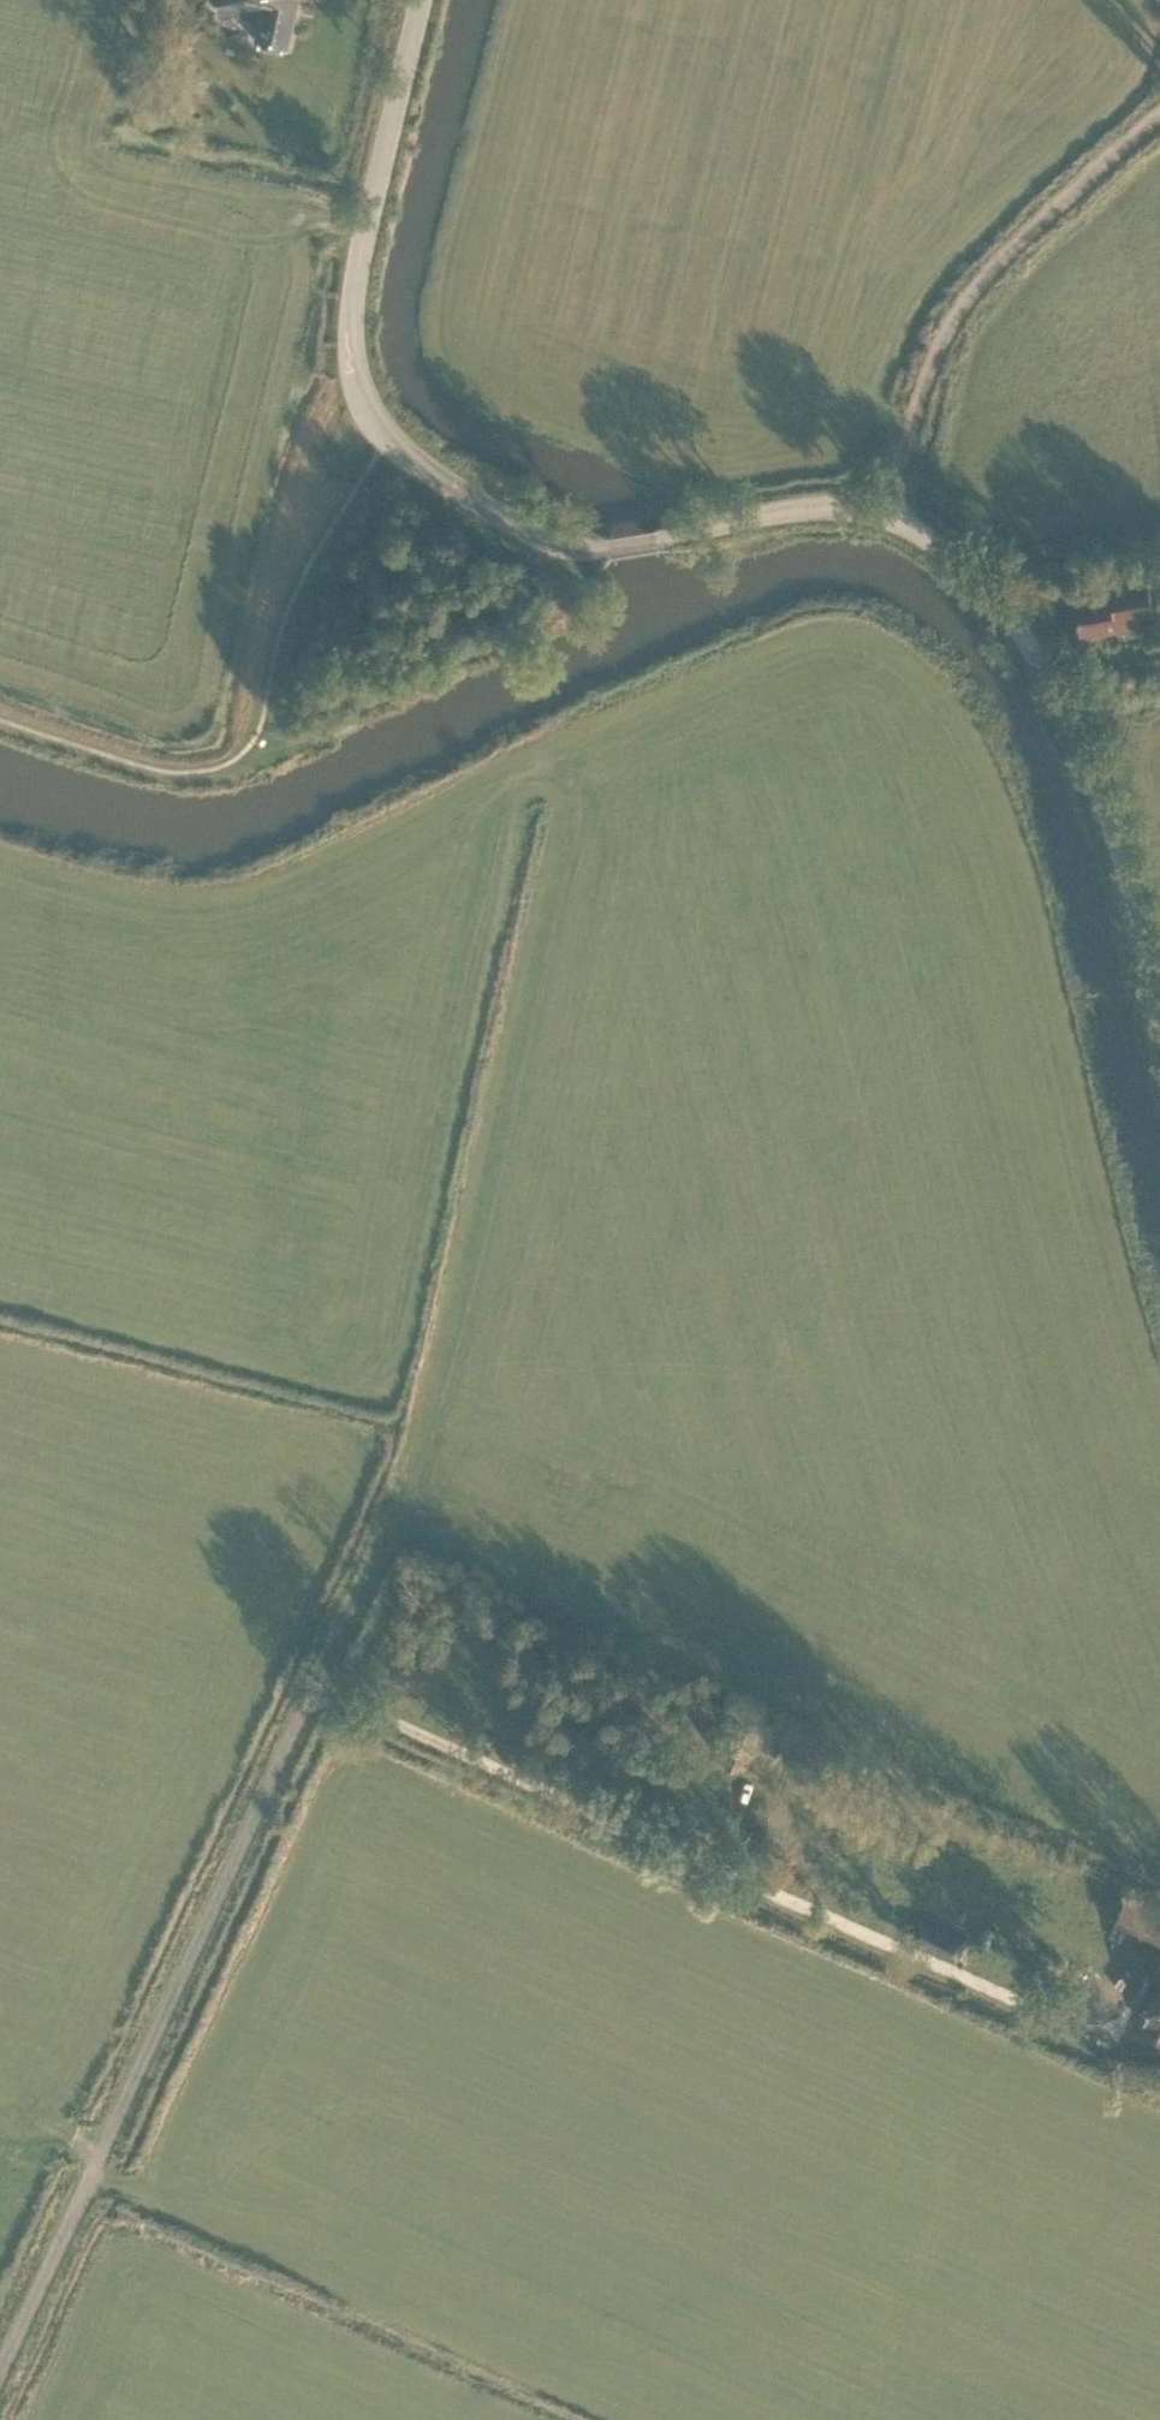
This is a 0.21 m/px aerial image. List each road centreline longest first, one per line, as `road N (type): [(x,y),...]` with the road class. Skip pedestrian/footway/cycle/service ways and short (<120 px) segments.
road 1 (track): [(318,1689),(1159,2060)]
road 2 (track): [(0,2380),(375,1564)]
road 3 (tertiary): [(1159,999),(1105,794),(1046,667),(980,579),(884,508),(815,506),(670,534)]
road 4 (tertiary): [(608,548),(548,539),(445,482),(388,436),(359,383),(354,303),(423,0)]
road 5 (track): [(884,508),(939,345),(975,287),(1159,116)]

